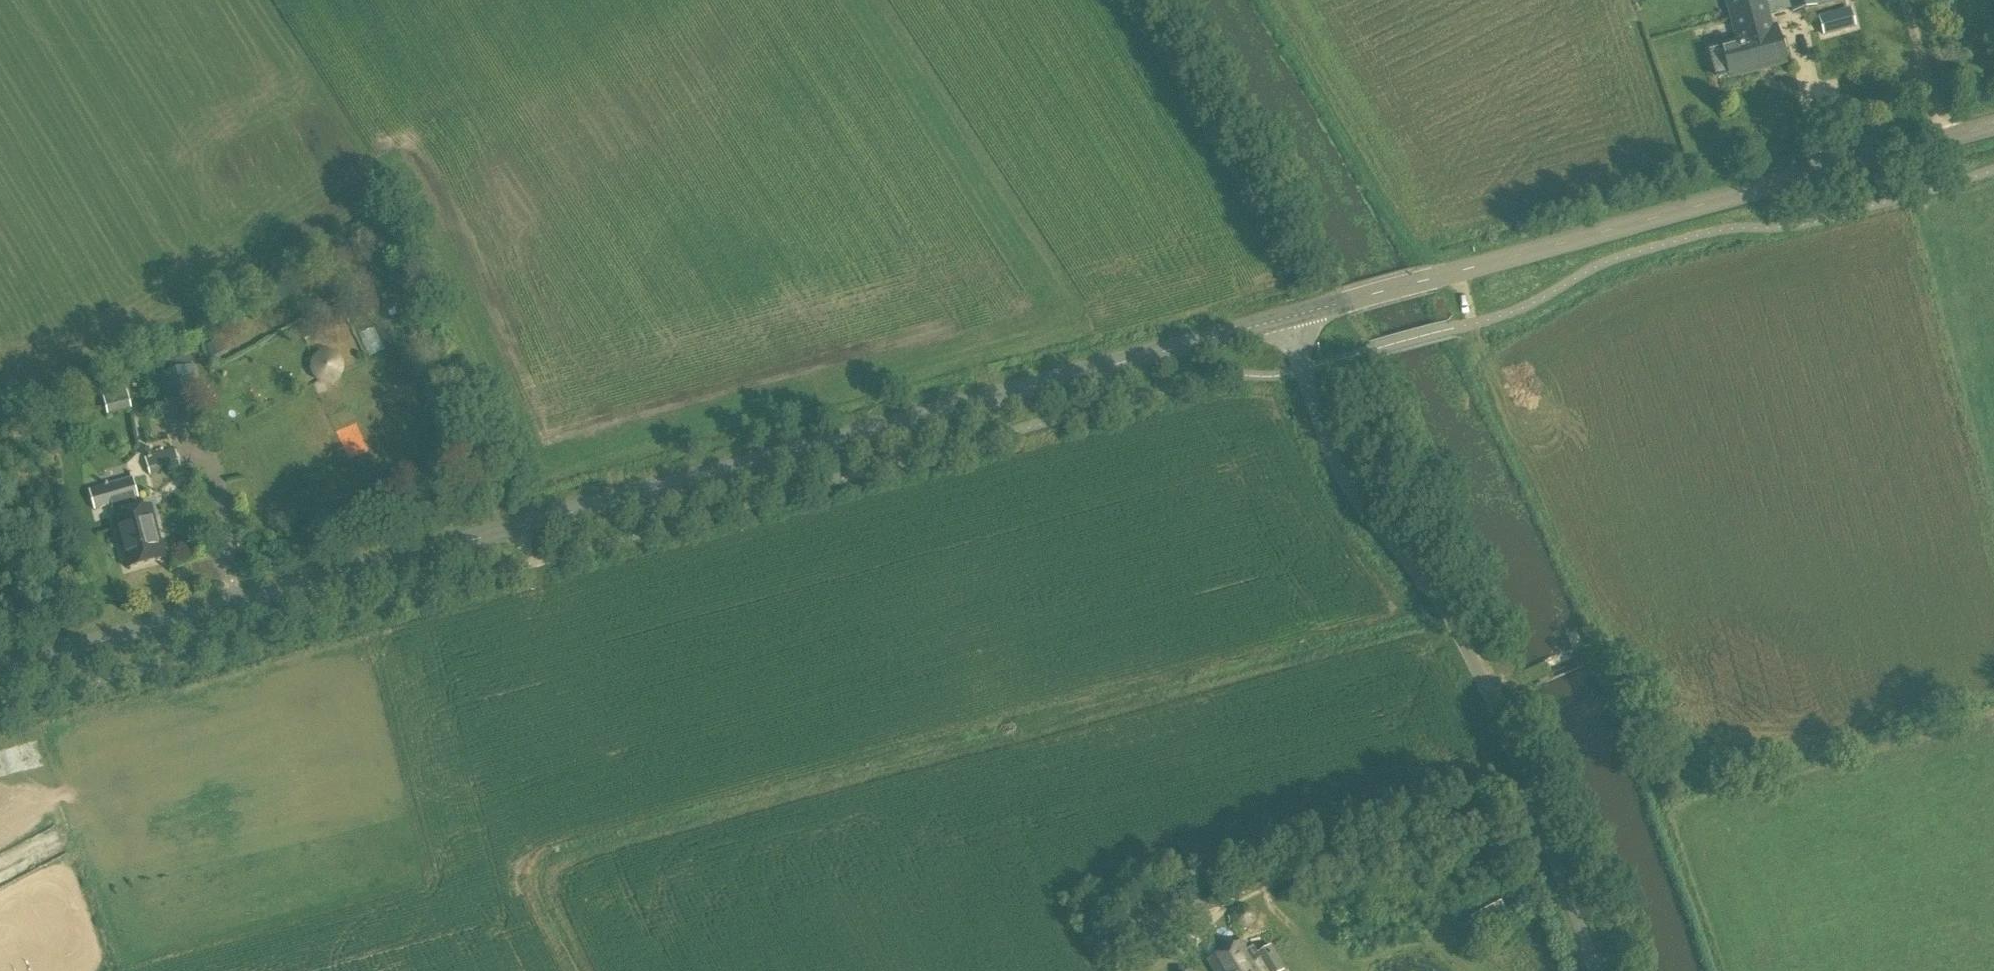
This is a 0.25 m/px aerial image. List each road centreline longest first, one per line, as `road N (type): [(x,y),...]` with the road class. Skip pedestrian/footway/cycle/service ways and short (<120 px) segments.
road 1 (tertiary): [(0,669),(1290,317)]
road 2 (tertiary): [(1290,317),(1993,125)]
road 3 (unclassified): [(1594,970),(1471,649),(1340,475),(1290,317)]

